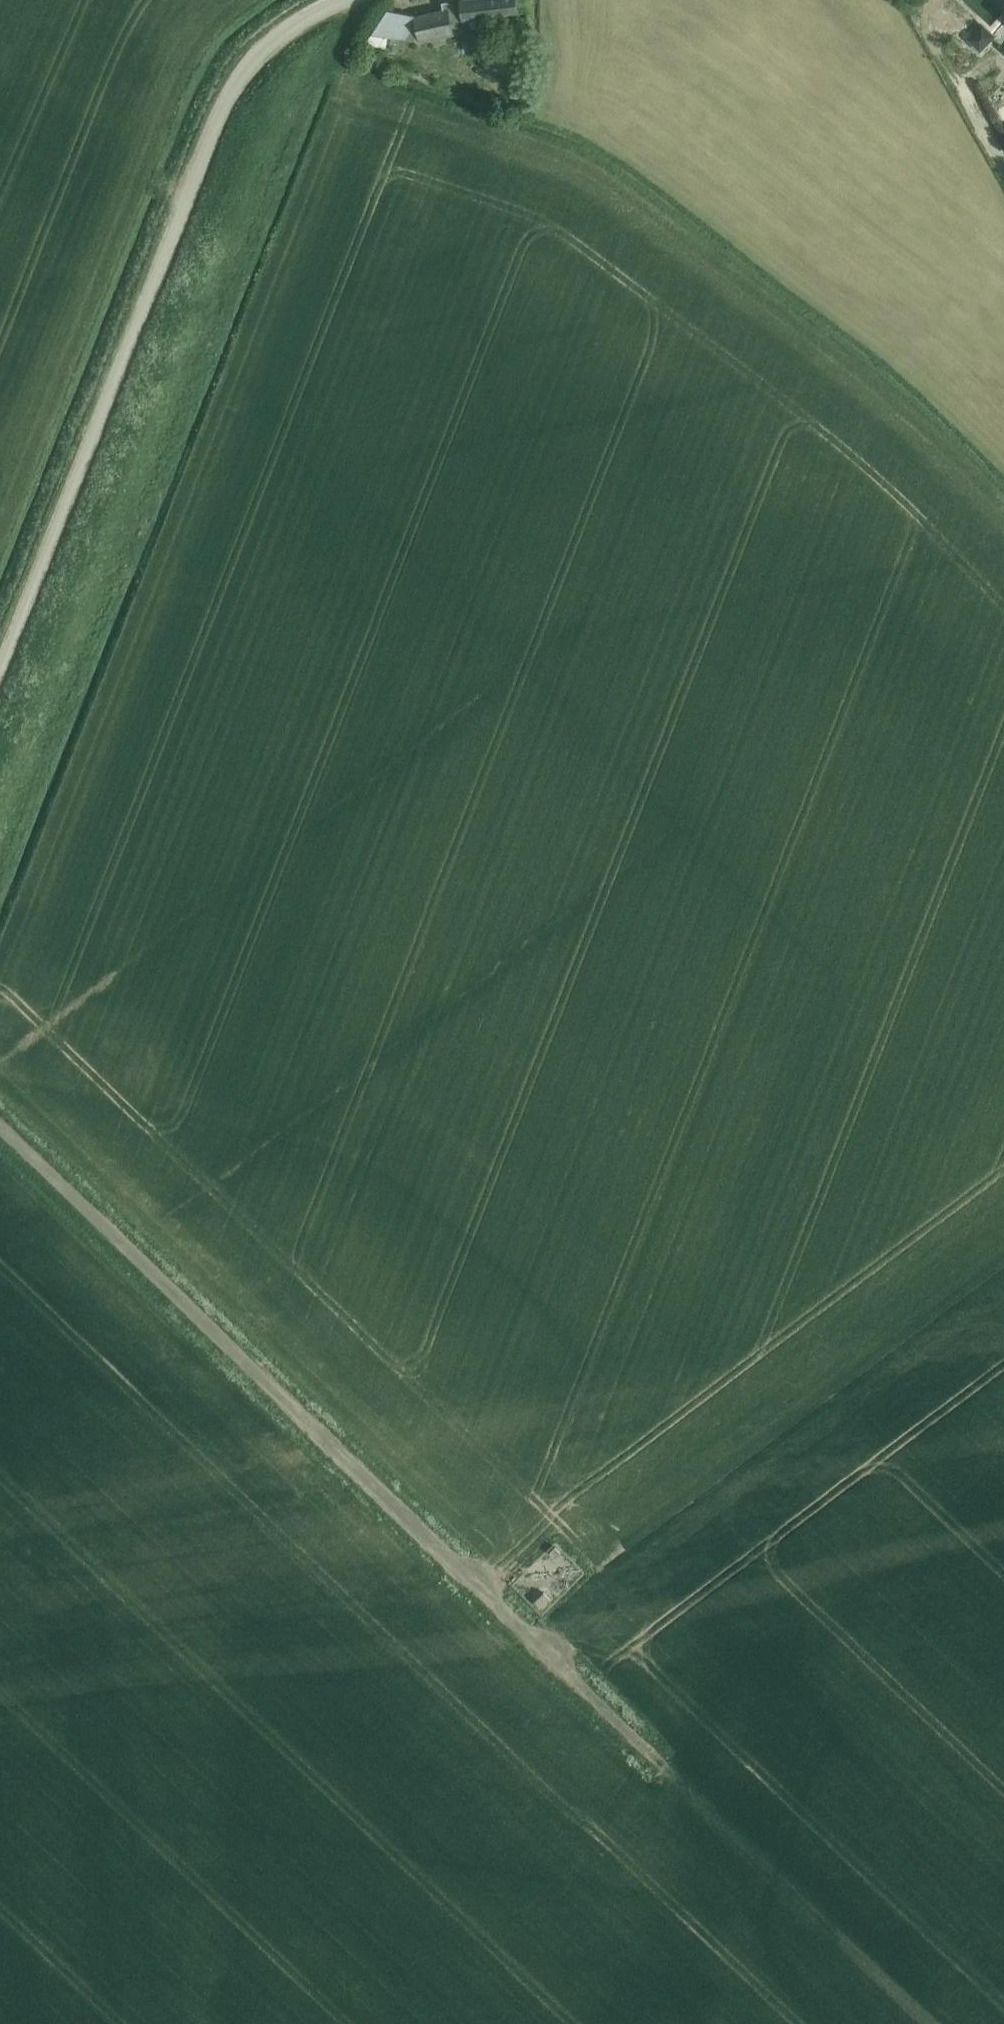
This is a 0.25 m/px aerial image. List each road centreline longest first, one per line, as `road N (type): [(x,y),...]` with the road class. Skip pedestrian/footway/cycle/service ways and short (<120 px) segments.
road 1 (unclassified): [(0,672),(218,116),(264,48),(340,0)]

